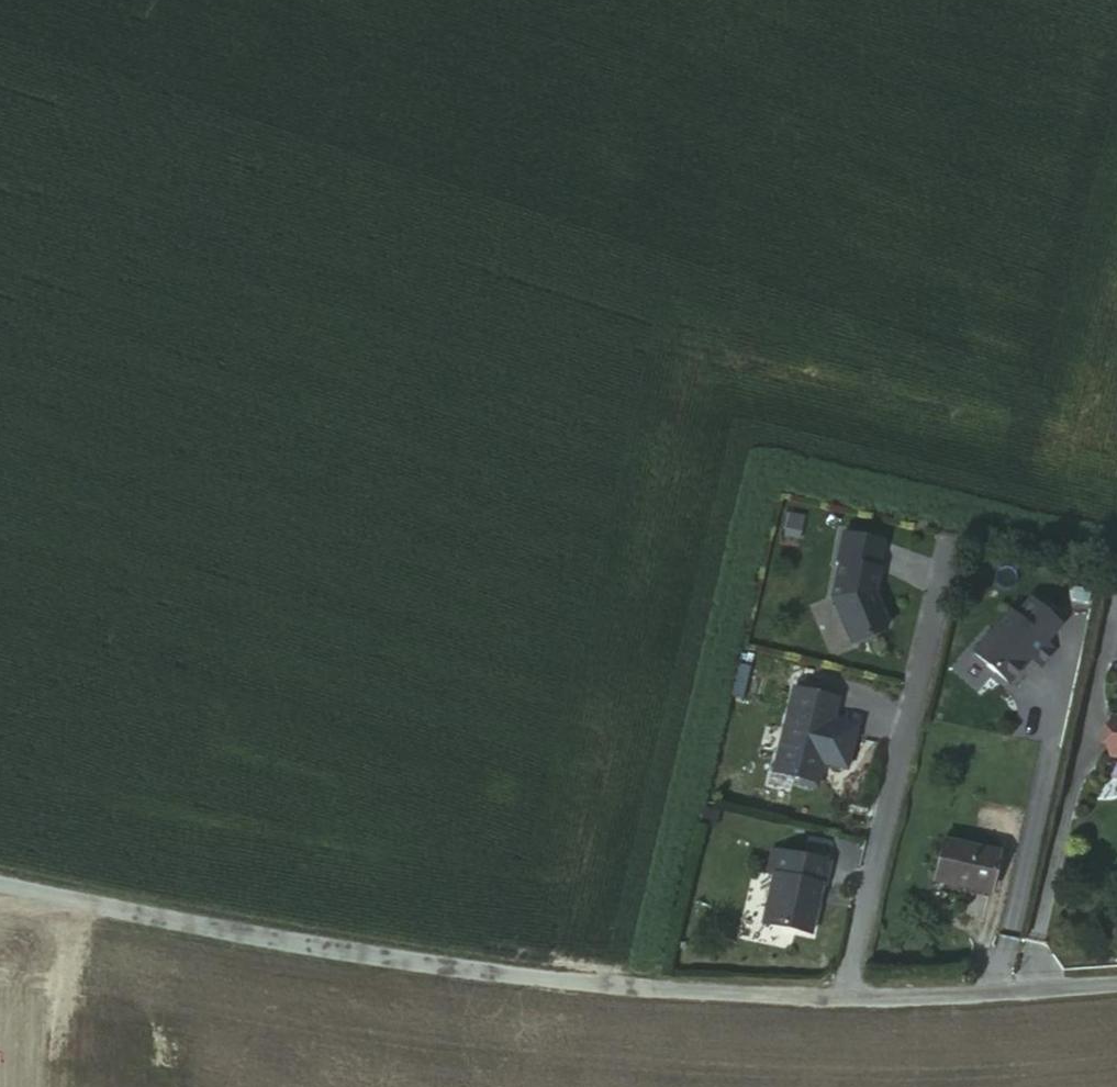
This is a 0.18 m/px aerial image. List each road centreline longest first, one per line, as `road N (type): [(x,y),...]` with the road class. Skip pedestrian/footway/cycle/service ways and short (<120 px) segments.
road 1 (unclassified): [(834,990),(730,992),(304,948),(0,878)]
road 2 (residential): [(834,990),(929,626)]
road 3 (unclassified): [(1116,984),(834,990)]

